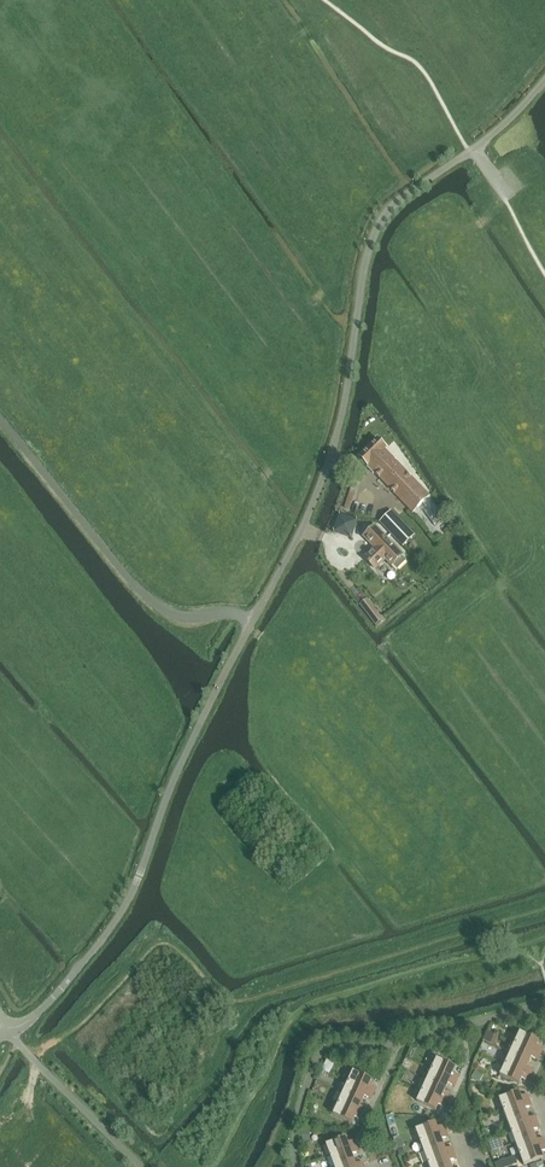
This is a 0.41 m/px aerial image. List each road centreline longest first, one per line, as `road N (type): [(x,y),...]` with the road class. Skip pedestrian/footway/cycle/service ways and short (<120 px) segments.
road 1 (unclassified): [(254,619),(331,458),(363,275),(384,218),(509,123),(544,81)]
road 2 (track): [(18,1045),(46,1047),(69,1037),(165,942),(234,1002),(544,909)]
road 3 (unclassified): [(0,1030),(38,1016),(117,921),(254,619)]
road 4 (unclassified): [(254,619),(175,615),(153,602),(0,420)]

